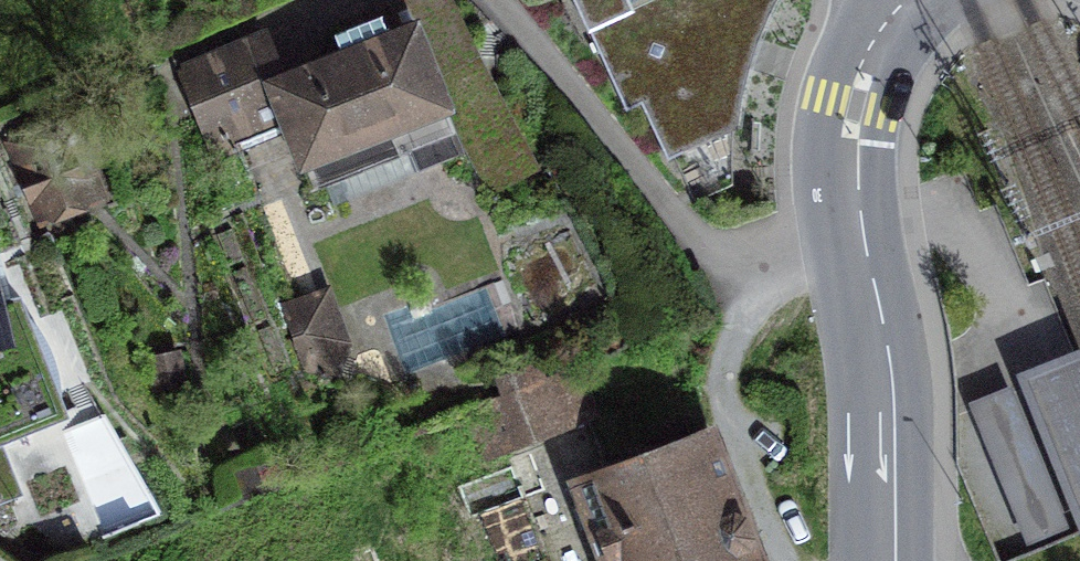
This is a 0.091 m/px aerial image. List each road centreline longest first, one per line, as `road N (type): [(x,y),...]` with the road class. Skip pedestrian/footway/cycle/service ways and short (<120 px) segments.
road 1 (residential): [(493,0),(705,248),(753,264),(865,246)]
road 2 (secondary): [(865,246),(894,405),(893,560)]
road 3 (secondary): [(896,10),(874,43),(855,104),(865,246)]

